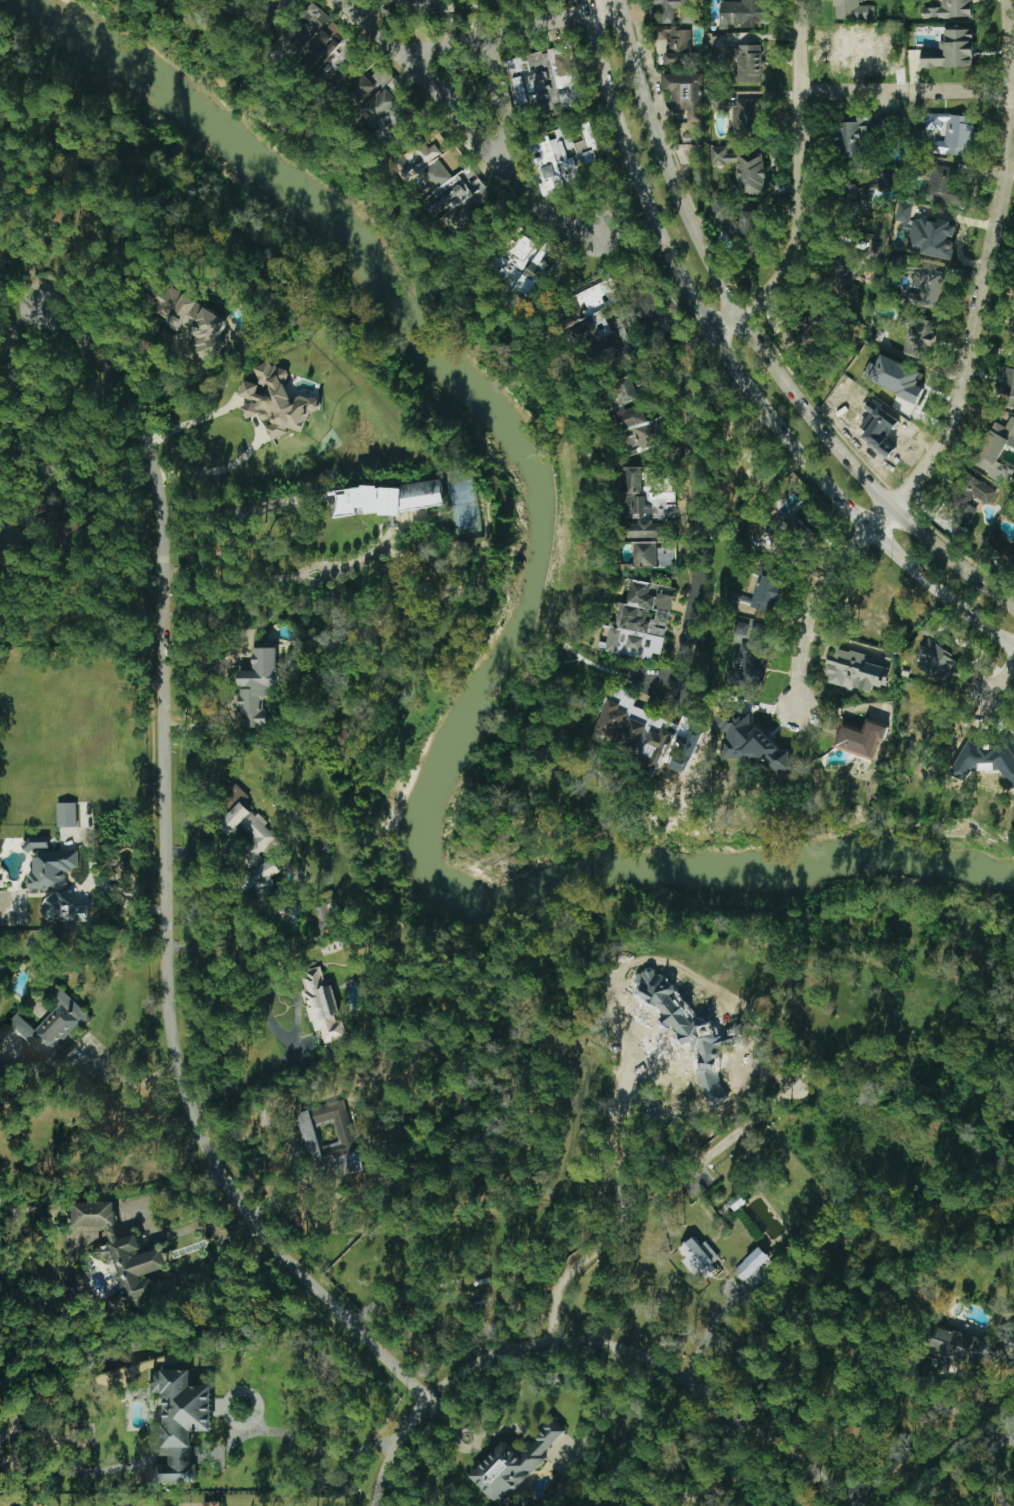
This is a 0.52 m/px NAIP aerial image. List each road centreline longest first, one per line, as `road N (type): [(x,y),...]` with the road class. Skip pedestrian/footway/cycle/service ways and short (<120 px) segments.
road 1 (residential): [(45,308),(74,331),(125,398),(162,494),(170,1006),(197,1122),(270,1242),(428,1398)]
road 2 (secondary): [(586,0),(643,202),(710,334),(830,495),(1013,651)]
road 3 (residential): [(799,709),(810,610),(831,568),(929,462),(951,424),(1004,190),(1013,91),(1009,0)]
road 4 (secondary): [(1013,610),(890,507),(839,452),(742,319),(666,162),(618,0)]
road 5 (residential): [(428,1398),(474,1365),(518,1347),(628,1344),(700,1378),(872,1505)]
road 6 (residential): [(689,296),(620,327),(597,376),(614,535),(595,680)]
road 7 (residential): [(552,1342),(556,1296),(573,1269),(804,1081)]
road 8 (residential): [(742,319),(793,259),(799,228),(803,0)]
road 9 (residential): [(742,319),(677,355),(694,452),(700,585)]
road 10 (residential): [(589,14),(410,52),(393,47),(340,0)]
road 11 (residential): [(410,52),(529,201),(560,222),(599,232)]
road 12 (residential): [(1013,91),(802,92)]
road 13 (residential): [(498,164),(504,127),(484,37)]
road 14 (residential): [(428,1398),(394,1447),(379,1505)]

